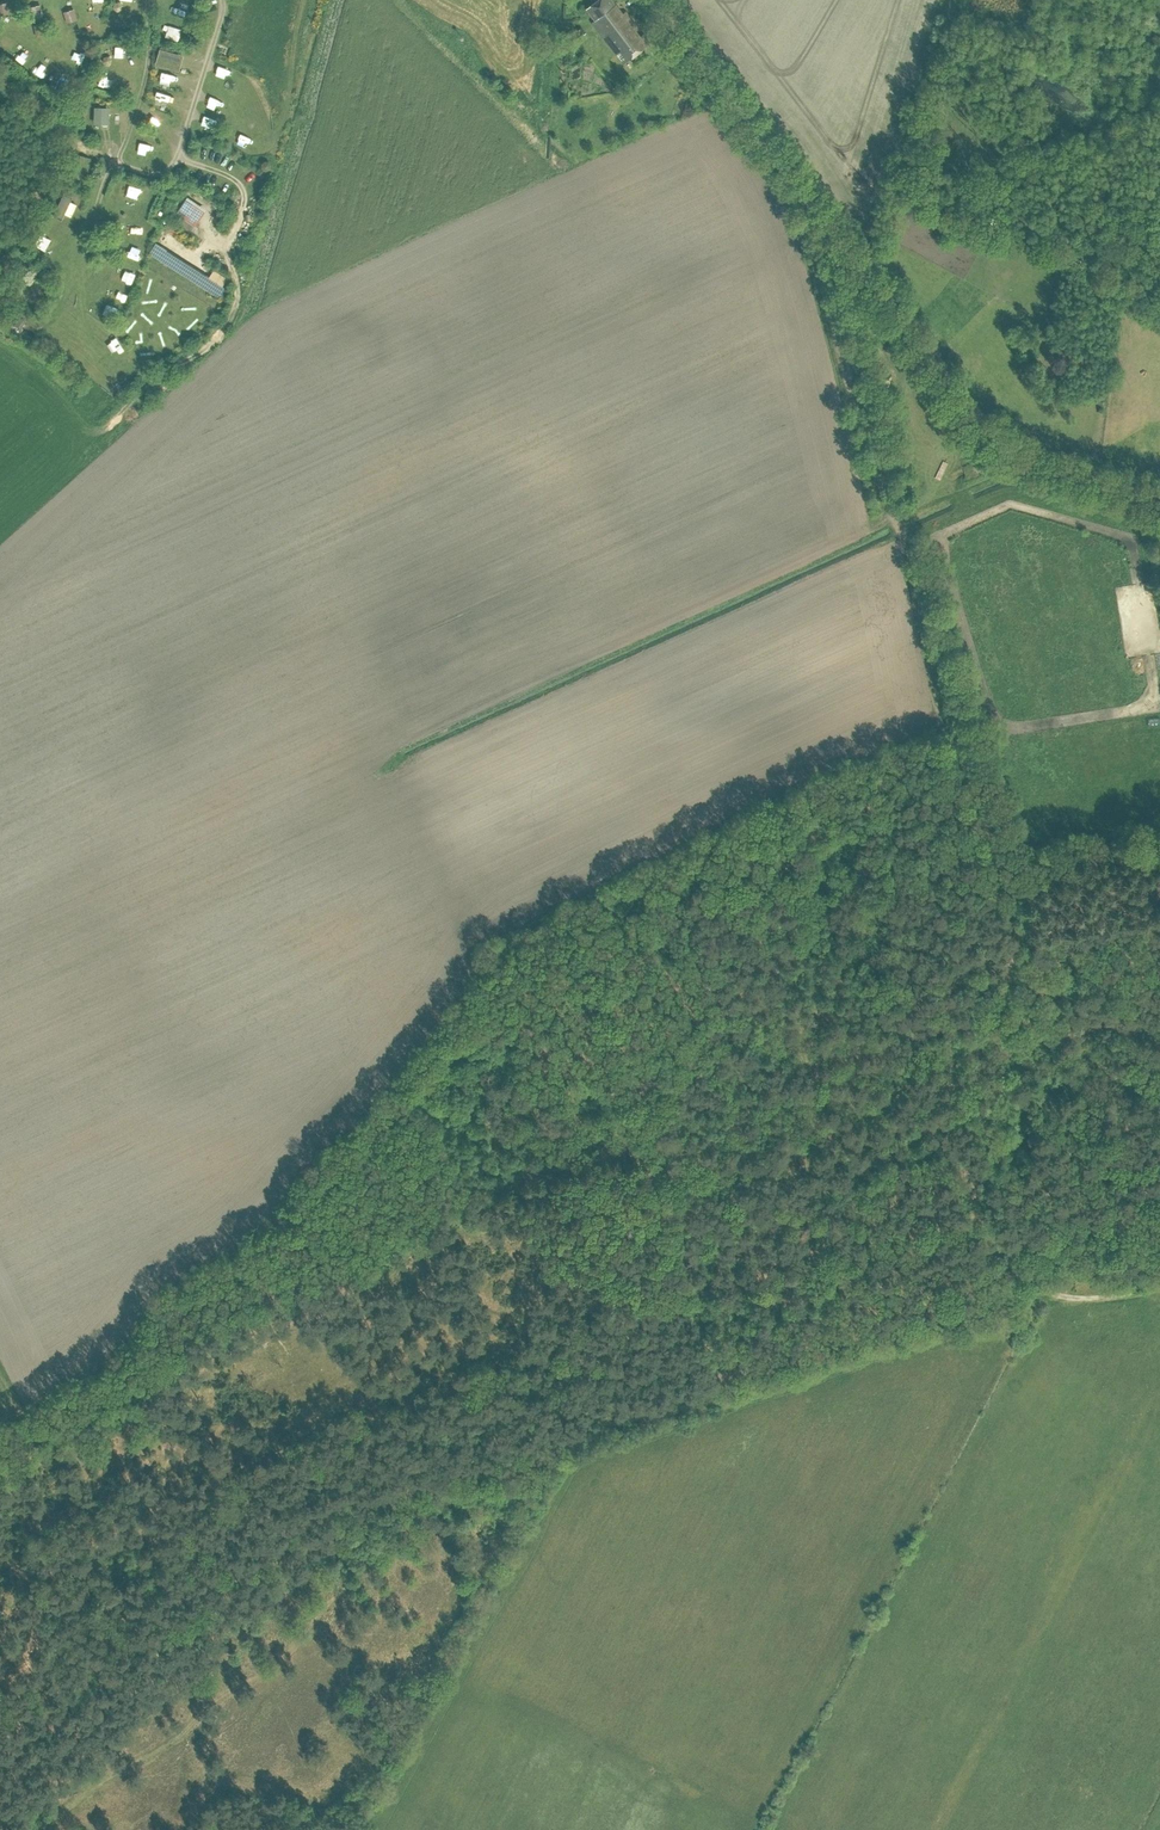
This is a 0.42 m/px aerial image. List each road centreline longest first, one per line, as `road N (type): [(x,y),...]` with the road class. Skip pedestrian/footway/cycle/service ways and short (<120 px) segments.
road 1 (track): [(811,201),(811,238),(943,708),(1019,935),(969,1106),(971,1187),(981,1225),(1037,1289),(1071,1298),(1159,1289)]
road 2 (track): [(53,1829),(124,1765),(182,1737),(220,1697),(285,1662),(310,1640),(341,1590),(504,1473),(590,1437),(1017,1316),(1052,1294)]
road 3 (tertiary): [(1159,498),(1002,445),(656,0)]
road 4 (track): [(370,1829),(564,1448)]
road 5 (track): [(223,0),(178,156),(156,176),(124,166),(110,170),(97,205)]
road 6 (track): [(178,156),(240,183),(244,209),(228,255),(237,286)]
road 7 (track): [(124,166),(149,48),(151,0)]

